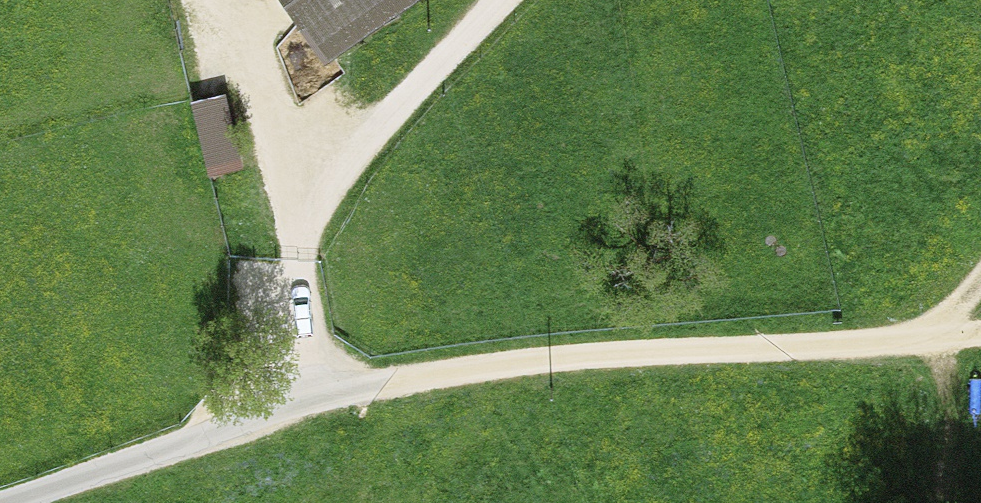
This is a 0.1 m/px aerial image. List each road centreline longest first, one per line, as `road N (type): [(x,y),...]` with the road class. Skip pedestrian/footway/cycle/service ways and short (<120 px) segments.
road 1 (track): [(299,400),(589,356),(980,328)]
road 2 (residential): [(0,496),(299,400)]

